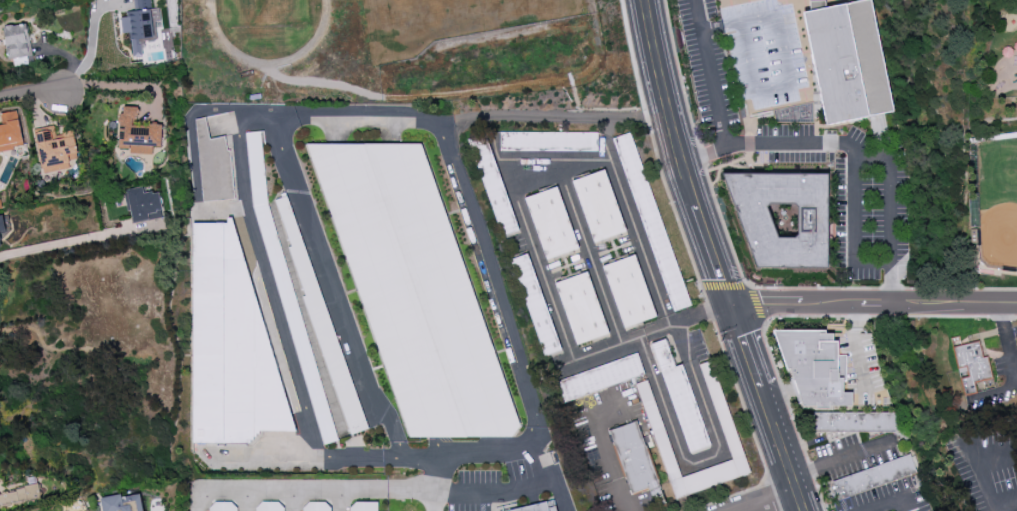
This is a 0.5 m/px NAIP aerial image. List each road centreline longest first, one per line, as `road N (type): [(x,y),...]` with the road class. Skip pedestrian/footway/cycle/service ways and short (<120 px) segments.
road 1 (tertiary): [(645,0),(670,117),(729,303)]
road 2 (residential): [(729,303),(1016,303)]
road 3 (tertiary): [(729,303),(804,510)]

